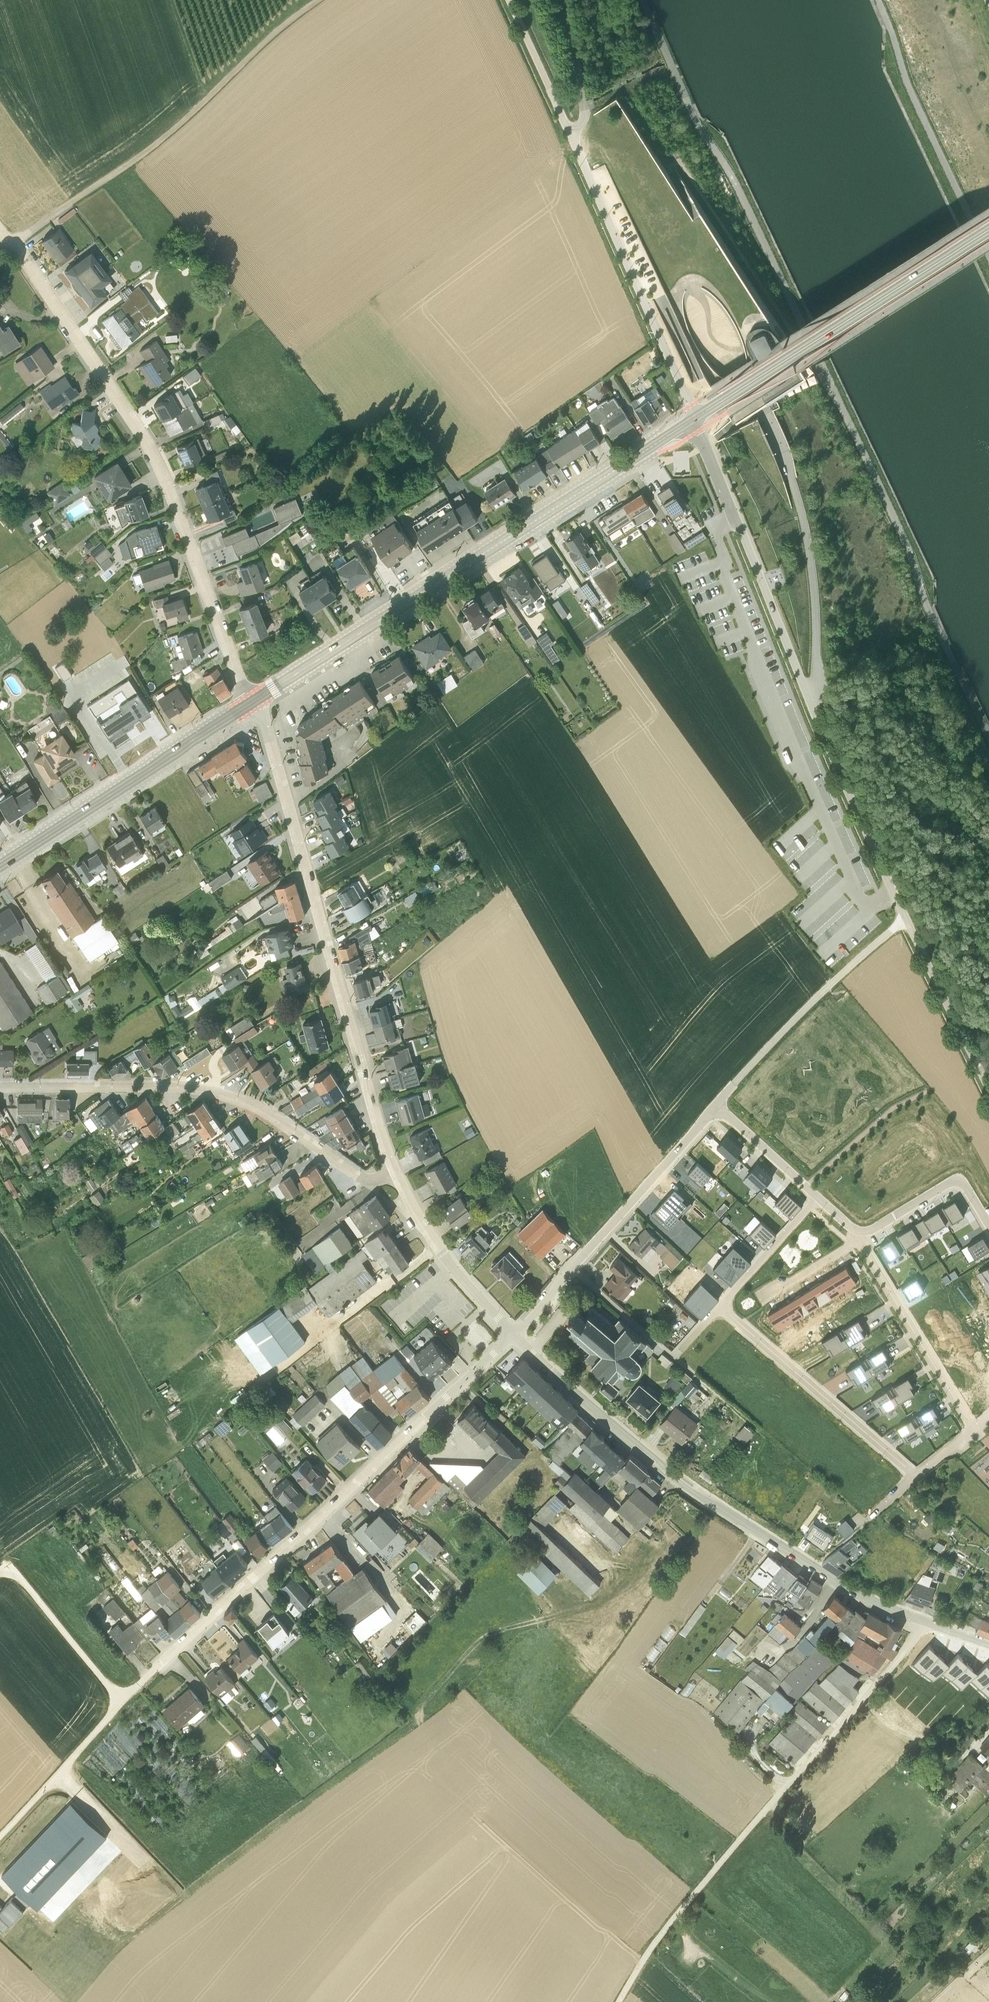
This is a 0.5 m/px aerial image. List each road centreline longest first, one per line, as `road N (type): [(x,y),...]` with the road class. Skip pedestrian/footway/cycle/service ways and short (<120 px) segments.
road 1 (unclassified): [(906,912),(692,417)]
road 2 (residential): [(513,1329),(123,1693)]
road 3 (residential): [(253,701),(155,455),(11,238)]
road 4 (primary): [(253,701),(692,417)]
road 5 (residential): [(513,1329),(630,1437),(726,1507),(812,1565),(929,1620)]
road 6 (unclassified): [(618,2001),(649,1948),(929,1620)]
road 7 (residential): [(396,1169),(265,718),(253,701)]
road 8 (unclassified): [(692,417),(509,0)]
road 9 (residential): [(0,1084),(219,1086),(263,1105),(361,1171),(396,1169)]
road 10 (track): [(11,238),(132,161),(316,0)]
road 11 (primary): [(988,229),(722,399)]
road 12 (residential): [(715,1098),(513,1329)]
road 13 (primary): [(0,862),(253,701)]
road 14 (unclassified): [(906,912),(715,1098)]
road 15 (residential): [(918,1471),(720,1300)]
road 16 (residential): [(860,1233),(973,1423)]
road 17 (residential): [(513,1329),(427,1223),(396,1169)]
road 18 (unclassified): [(988,1081),(906,912)]
road 19 (unclassified): [(123,1693),(16,1562),(0,1563)]
road 20 (unclassified): [(0,1826),(123,1693)]
road 21 (residential): [(854,1223),(868,1225),(955,1175),(988,1220)]
road 22 (residential): [(720,1300),(819,1191)]
road 23 (residential): [(715,1098),(819,1191)]

